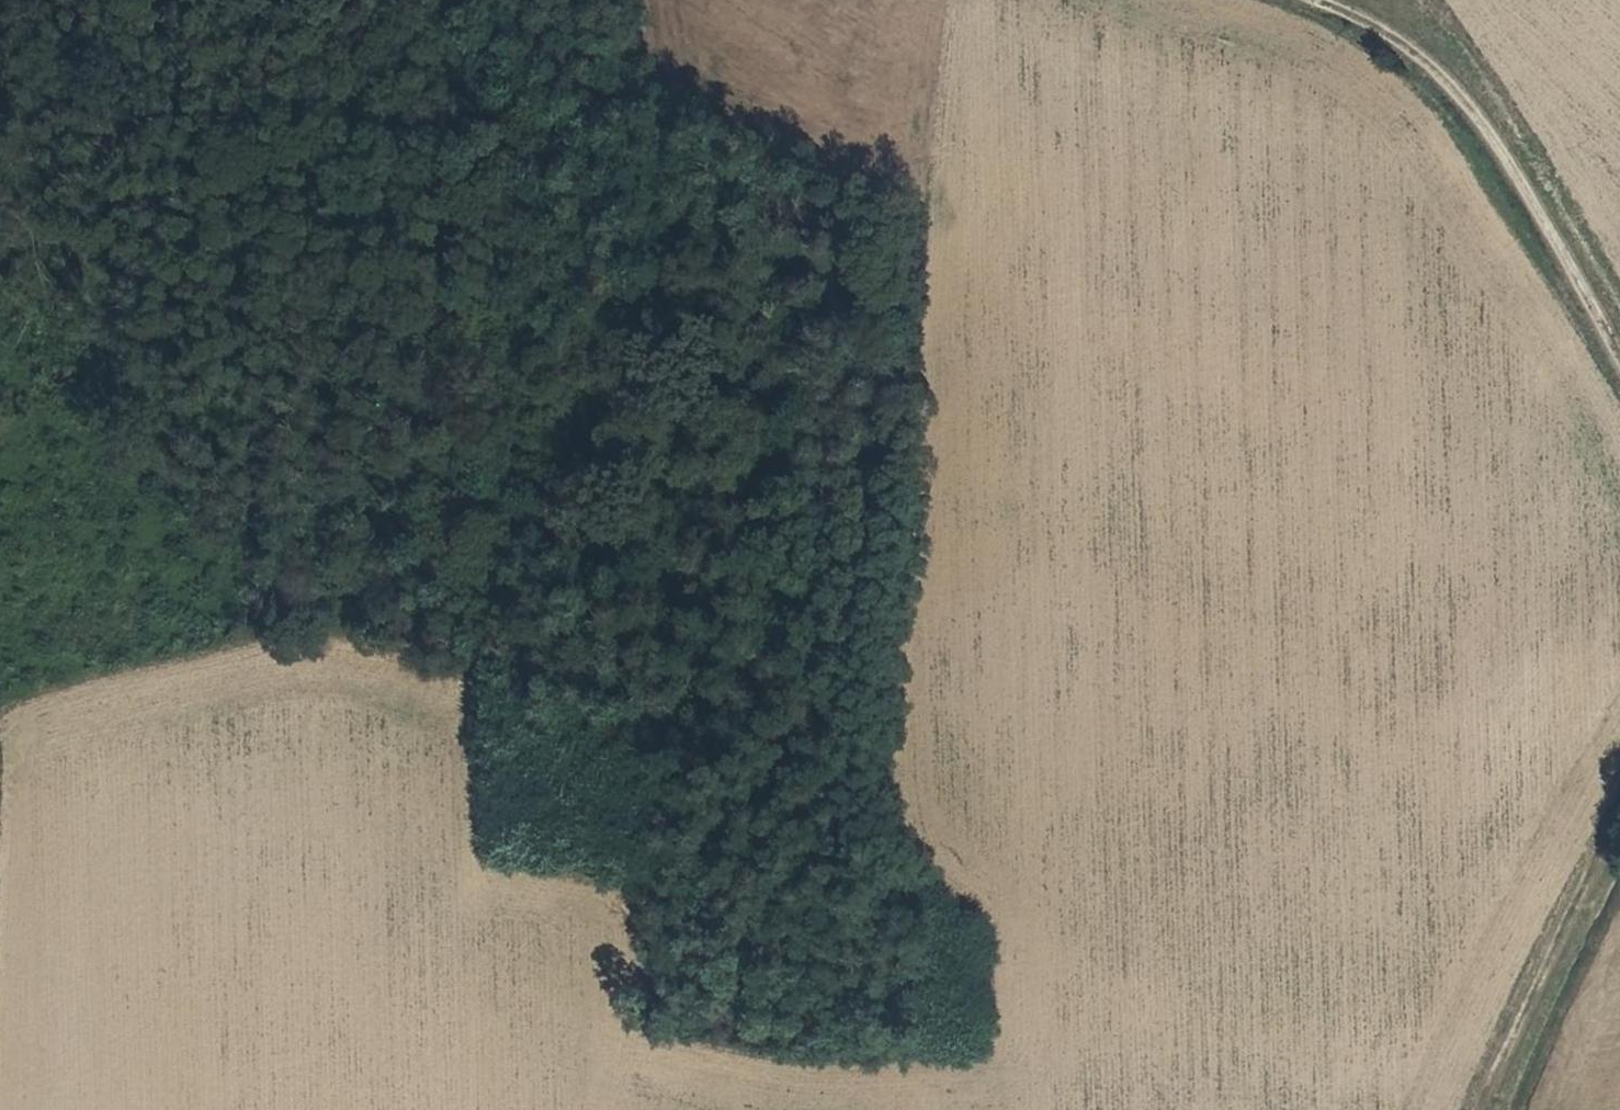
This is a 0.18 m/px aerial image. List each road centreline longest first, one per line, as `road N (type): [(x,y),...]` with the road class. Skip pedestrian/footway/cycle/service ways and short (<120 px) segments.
road 1 (track): [(1327,0),(1400,37),(1474,105),(1619,347)]
road 2 (track): [(1619,822),(1483,1109)]

